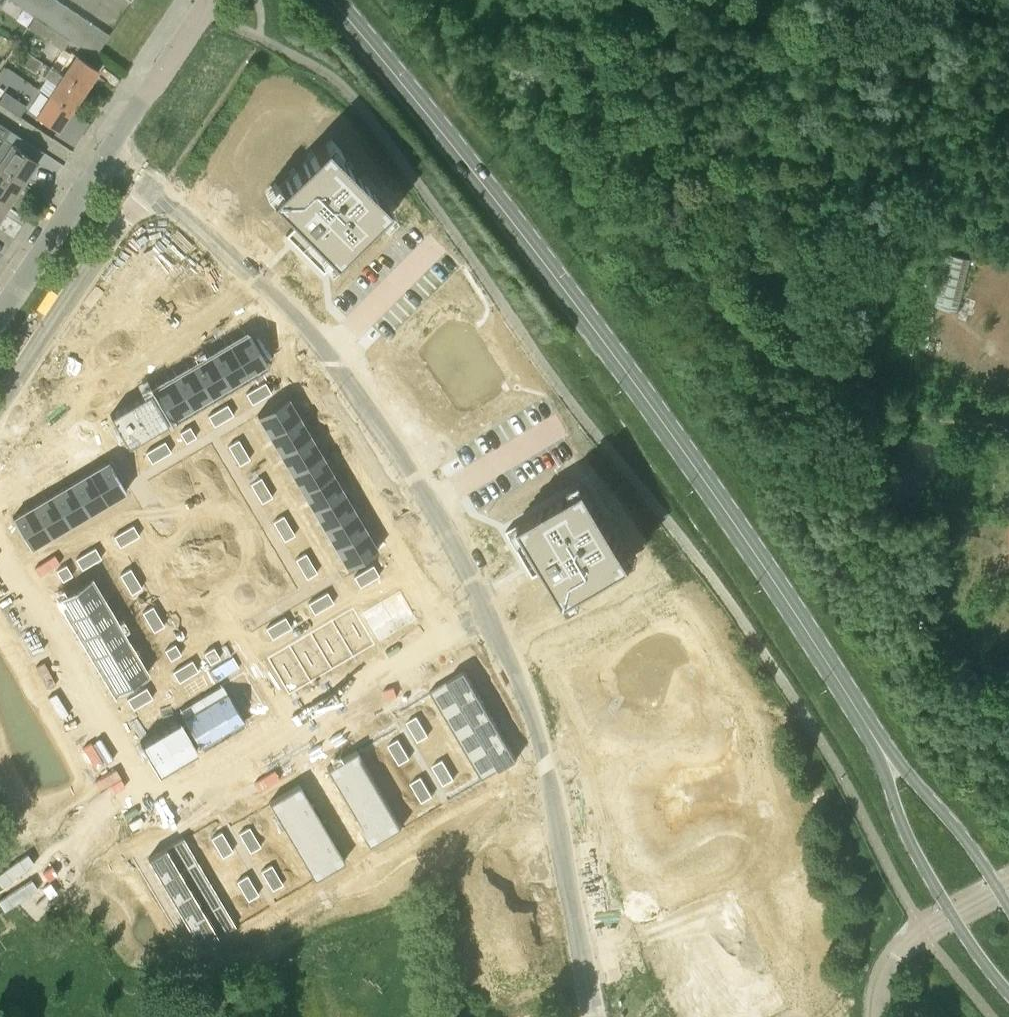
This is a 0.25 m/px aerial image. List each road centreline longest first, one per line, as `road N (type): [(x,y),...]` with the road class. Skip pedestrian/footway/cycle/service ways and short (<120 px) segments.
road 1 (primary): [(883,752),(675,435),(332,0)]
road 2 (residential): [(487,617),(430,505),(341,369),(112,148)]
road 3 (track): [(886,0),(829,29),(764,19),(752,104),(760,243),(813,364)]
road 4 (residential): [(288,731),(154,808),(0,540)]
road 5 (residential): [(487,617),(288,731)]
road 6 (residential): [(0,315),(112,148)]
road 7 (primary): [(1001,892),(952,822),(883,752)]
road 8 (primary): [(883,752),(905,829),(952,916)]
road 9 (residential): [(112,148),(207,0)]
road 10 (residential): [(288,731),(361,856)]
road 11 (unclassified): [(879,1016),(899,957),(952,916)]

